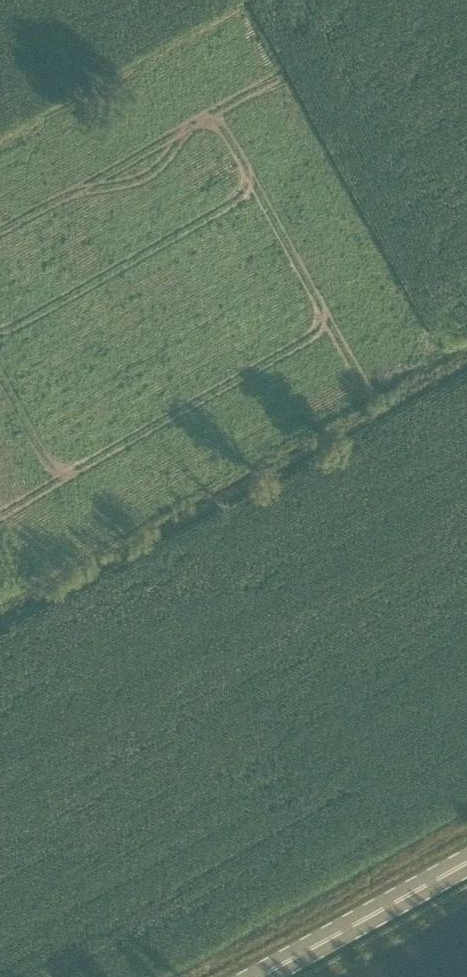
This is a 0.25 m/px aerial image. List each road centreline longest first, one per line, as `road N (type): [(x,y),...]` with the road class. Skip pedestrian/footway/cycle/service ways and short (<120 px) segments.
road 1 (secondary): [(258,976),(466,863)]

